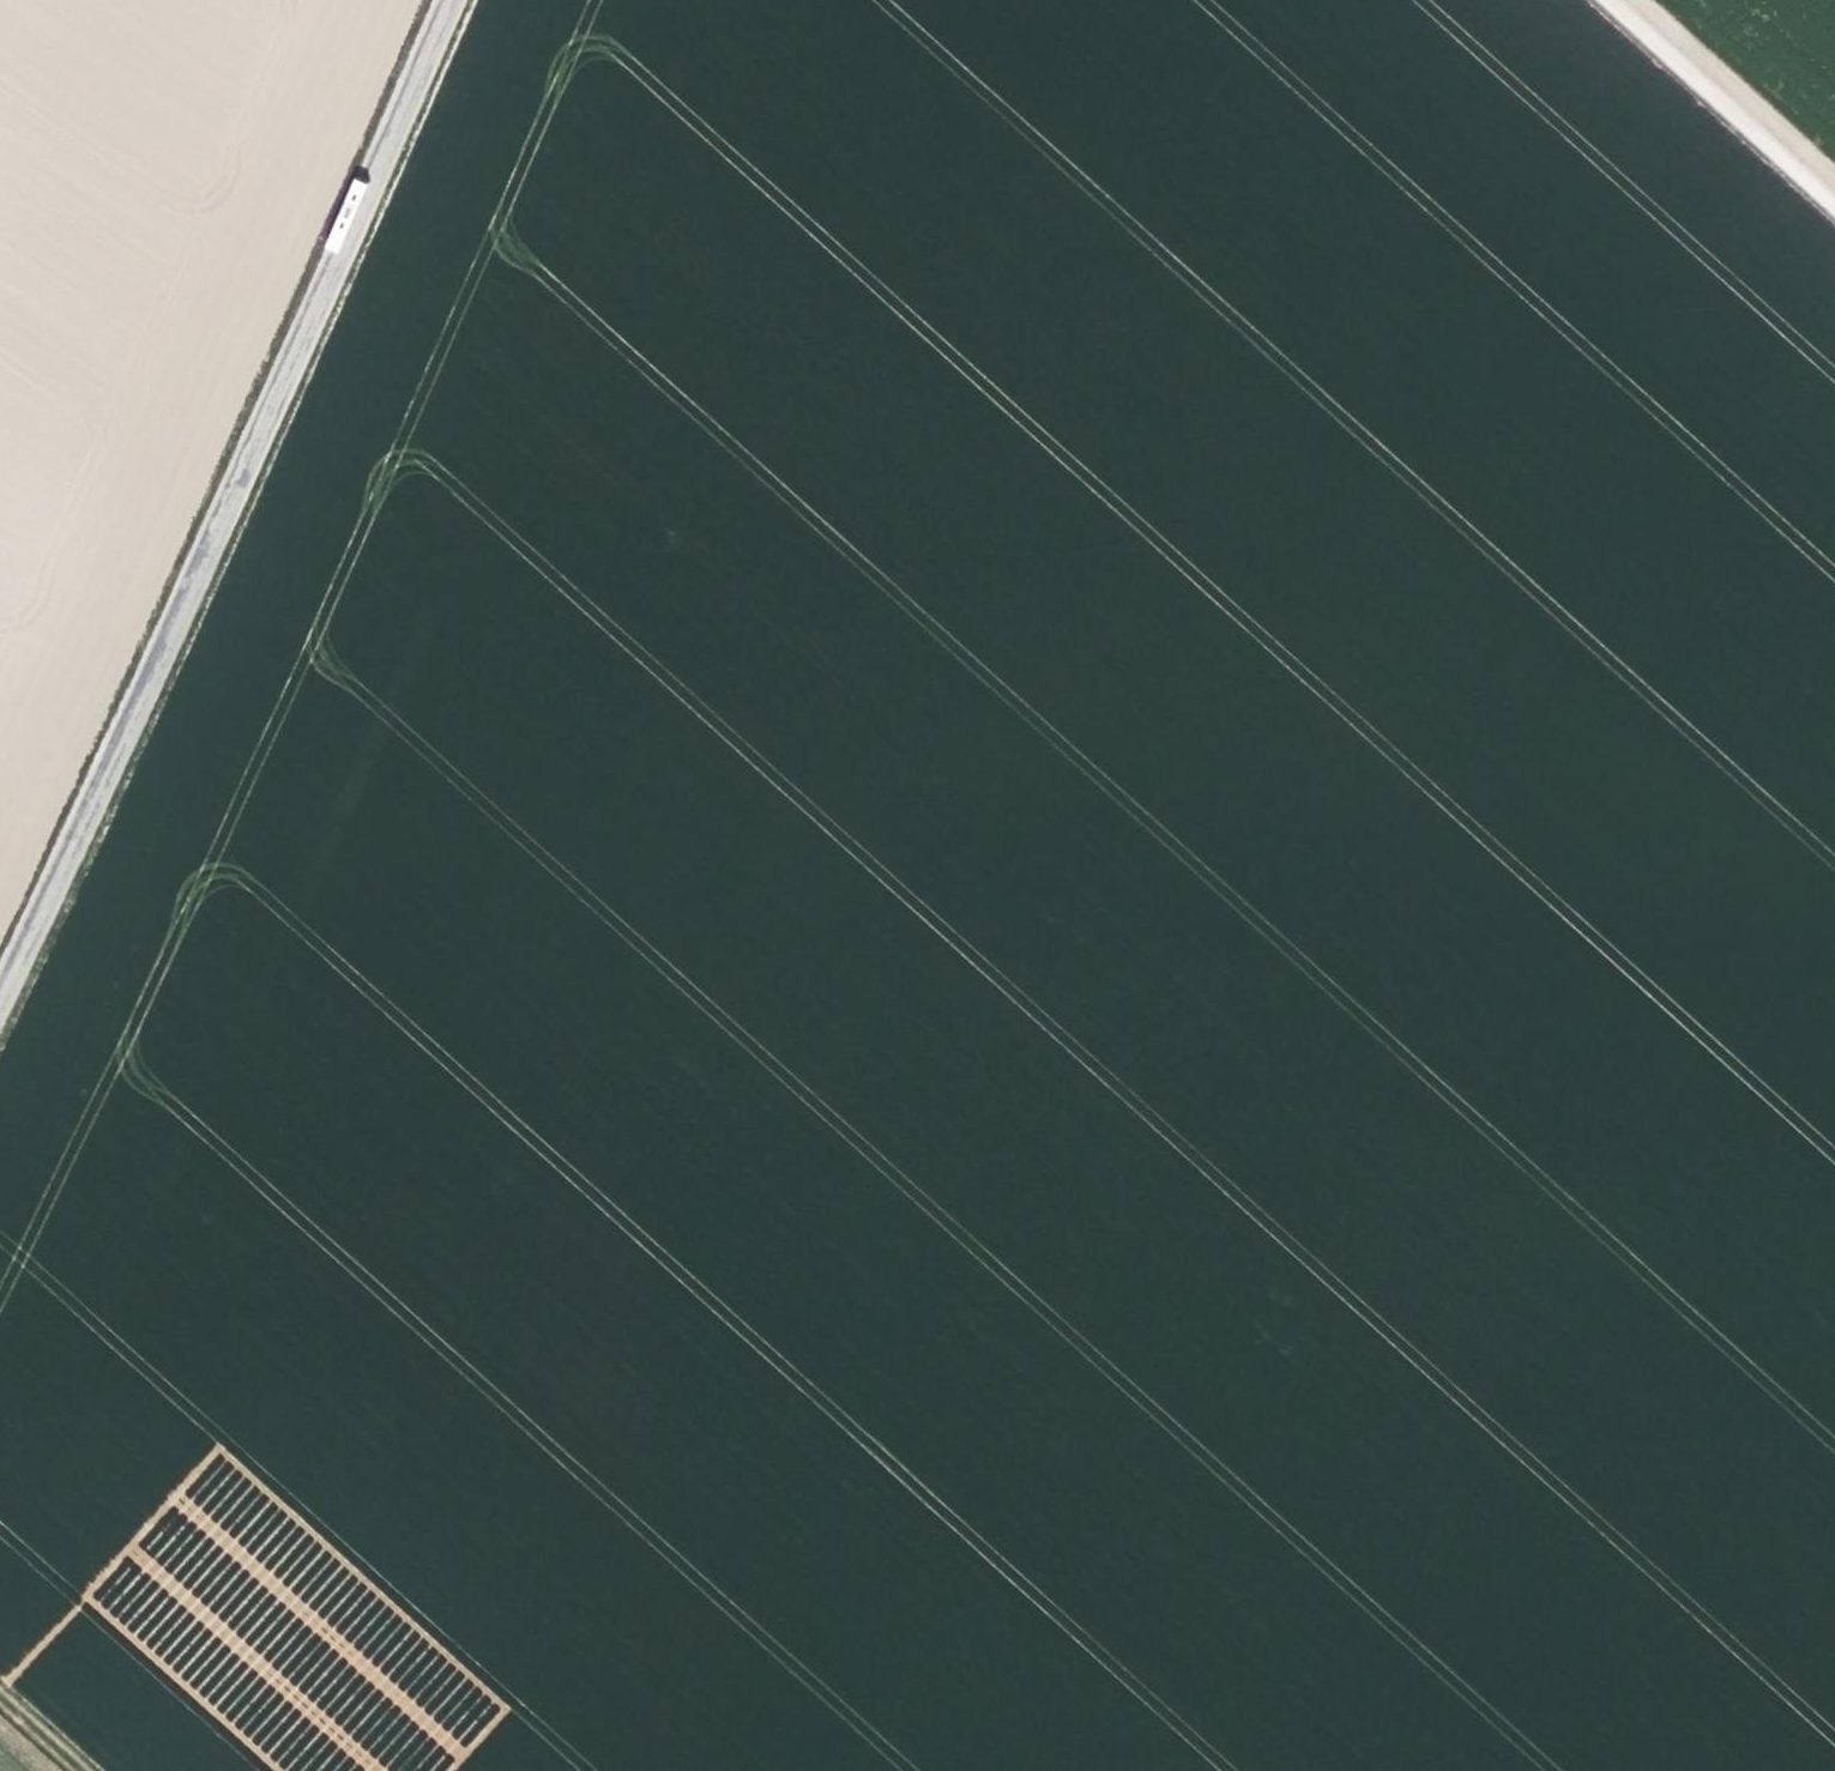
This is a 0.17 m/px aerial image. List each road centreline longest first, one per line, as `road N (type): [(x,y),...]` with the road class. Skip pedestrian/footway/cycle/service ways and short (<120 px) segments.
road 1 (tertiary): [(0,1035),(456,0)]
road 2 (track): [(1617,0),(1834,197)]

